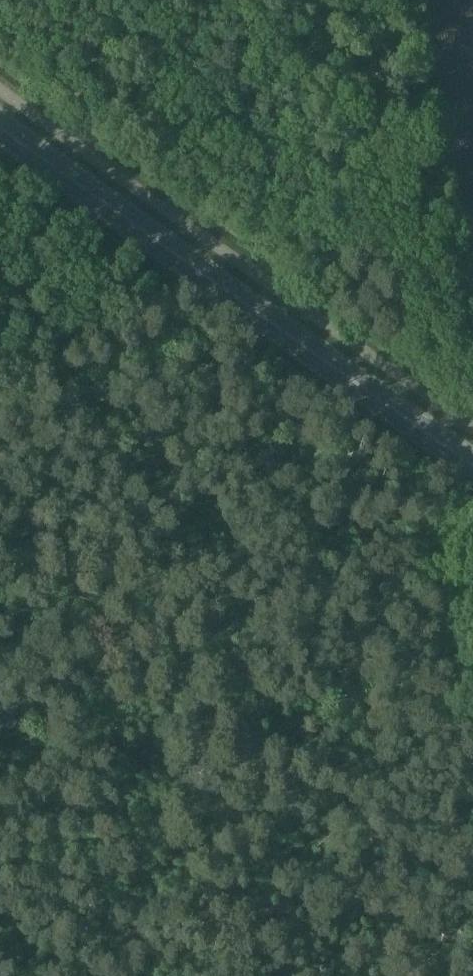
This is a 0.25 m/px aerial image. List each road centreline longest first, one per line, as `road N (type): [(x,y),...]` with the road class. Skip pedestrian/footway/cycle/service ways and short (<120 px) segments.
road 1 (primary): [(472,462),(0,124)]
road 2 (track): [(188,975),(0,461)]

